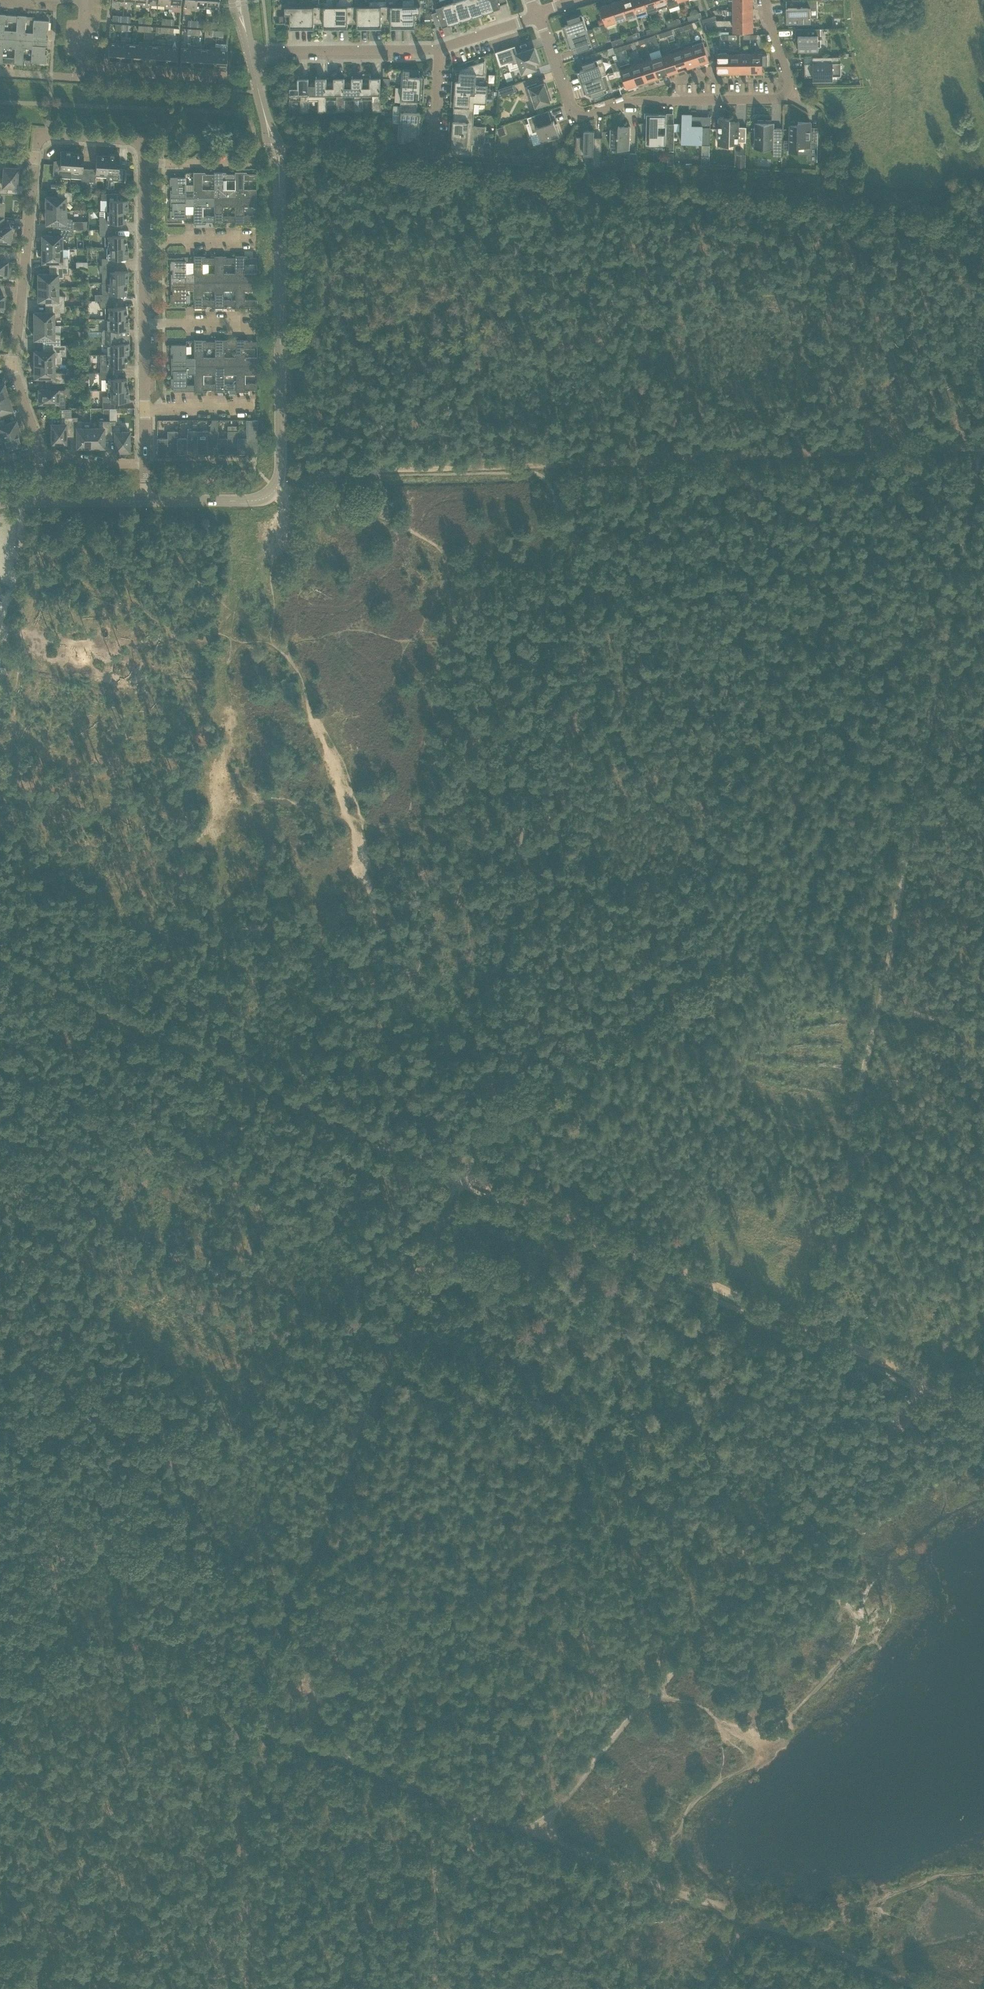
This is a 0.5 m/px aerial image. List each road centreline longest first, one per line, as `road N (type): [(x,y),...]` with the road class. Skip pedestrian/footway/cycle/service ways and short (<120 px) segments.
road 1 (track): [(458,1171),(238,1717),(249,1988)]
road 2 (track): [(976,448),(327,472),(276,488)]
road 3 (track): [(918,785),(743,757),(730,837),(705,886),(690,963),(676,988),(639,1022),(535,1080)]
road 4 (track): [(877,1634),(859,1610),(774,1560),(383,1359)]
road 5 (track): [(309,160),(872,212)]
road 6 (track): [(458,1171),(0,957)]
road 7 (track): [(0,1633),(238,1717),(247,1713),(444,1795)]
road 8 (track): [(422,1262),(0,1066)]
road 9 (track): [(516,883),(411,822),(235,789),(234,712),(223,673),(232,637)]
road 10 (residential): [(145,501),(254,501),(279,481),(278,169)]
road 11 (track): [(955,582),(878,1014)]
road 12 (track): [(390,1044),(356,815),(289,657),(270,640)]
road 13 (track): [(818,1333),(458,1171)]
road 14 (track): [(648,1698),(900,1414)]
road 15 (track): [(319,1513),(299,1472),(3,1347)]
road 16 (track): [(493,1080),(535,1080),(853,1132)]
road 17 (residential): [(14,364),(37,144),(53,134),(132,140),(144,163)]
road 18 (track): [(878,1014),(818,1333)]
road 19 (residential): [(766,0),(788,78),(782,97),(632,101),(584,115),(571,109)]
road 20 (track): [(0,1470),(286,1593)]
road 21 (track): [(648,1698),(537,1830),(444,1795)]
road 22 (track): [(543,1648),(319,1540)]
road 23 (track): [(729,1912),(537,1830)]
road 24 (track): [(928,1988),(749,1920)]
road 25 (residential): [(250,52),(439,49)]
road 26 (residential): [(228,77),(90,67),(78,77)]
road 27 (residential): [(38,501),(38,451),(14,364)]
road 28 (track): [(976,448),(955,582)]
road 29 (track): [(238,613),(282,508),(273,491)]

